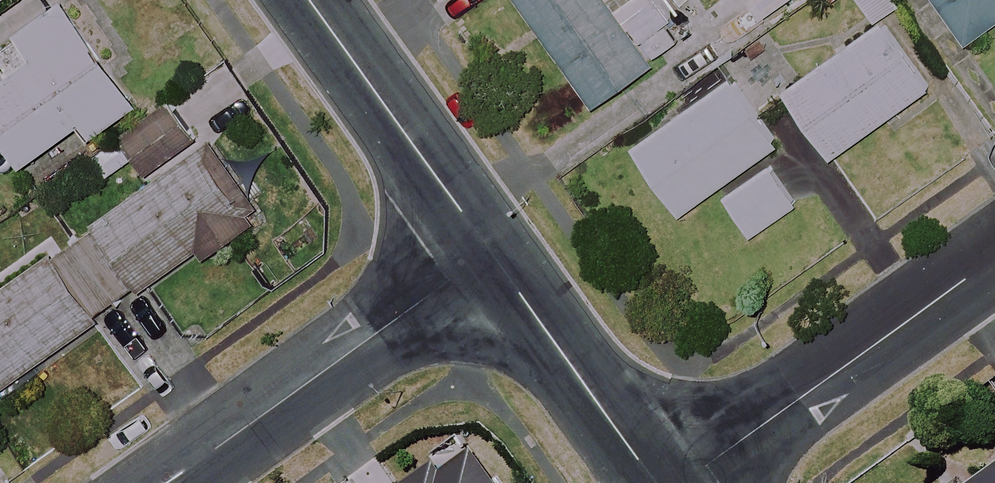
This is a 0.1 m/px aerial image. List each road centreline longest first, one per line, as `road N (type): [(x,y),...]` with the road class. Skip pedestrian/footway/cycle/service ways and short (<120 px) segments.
road 1 (residential): [(489,254),(169,482)]
road 2 (residential): [(994,260),(685,482)]
road 3 (residential): [(489,254),(313,0)]
road 4 (residential): [(658,482),(489,254)]

